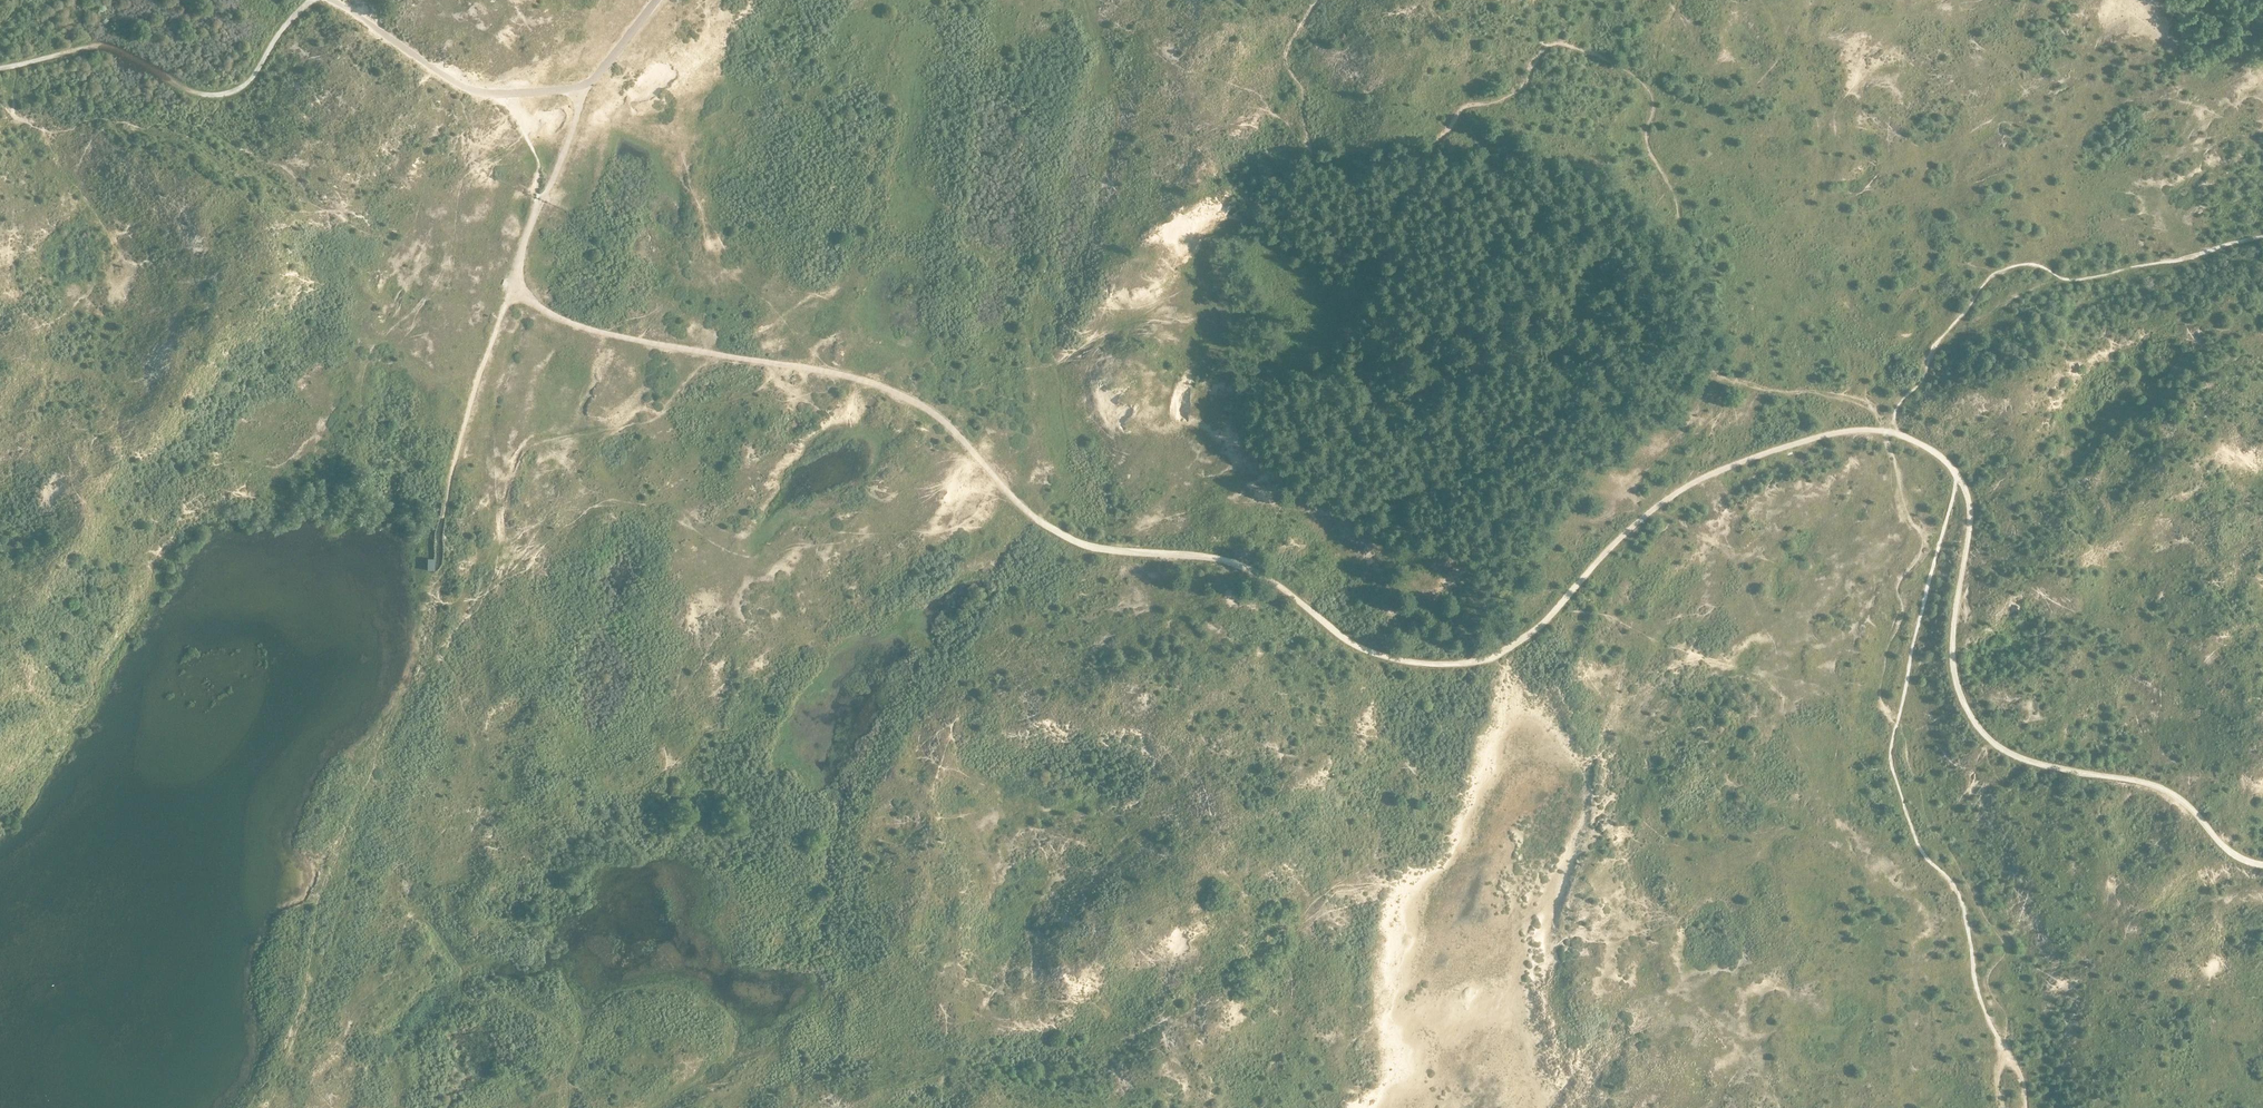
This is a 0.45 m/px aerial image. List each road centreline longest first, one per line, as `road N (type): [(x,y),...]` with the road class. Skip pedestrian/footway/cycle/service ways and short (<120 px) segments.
road 1 (track): [(1892,433),(1839,431),(1722,468),(1645,515),(1543,625),(1502,653),(1472,661),(1409,660),(1335,632),(1267,580),(1223,560),(1087,544),(1024,510),(924,407),(881,386),(667,347),(528,303),(508,283),(542,194)]
road 2 (track): [(2262,863),(2243,858),(2170,794),(1992,748),(1961,712),(1950,646),(1969,533),(1959,478)]
road 3 (track): [(310,0),(238,89),(190,89),(121,50),(91,47),(0,67)]
road 4 (track): [(542,194),(595,78)]

